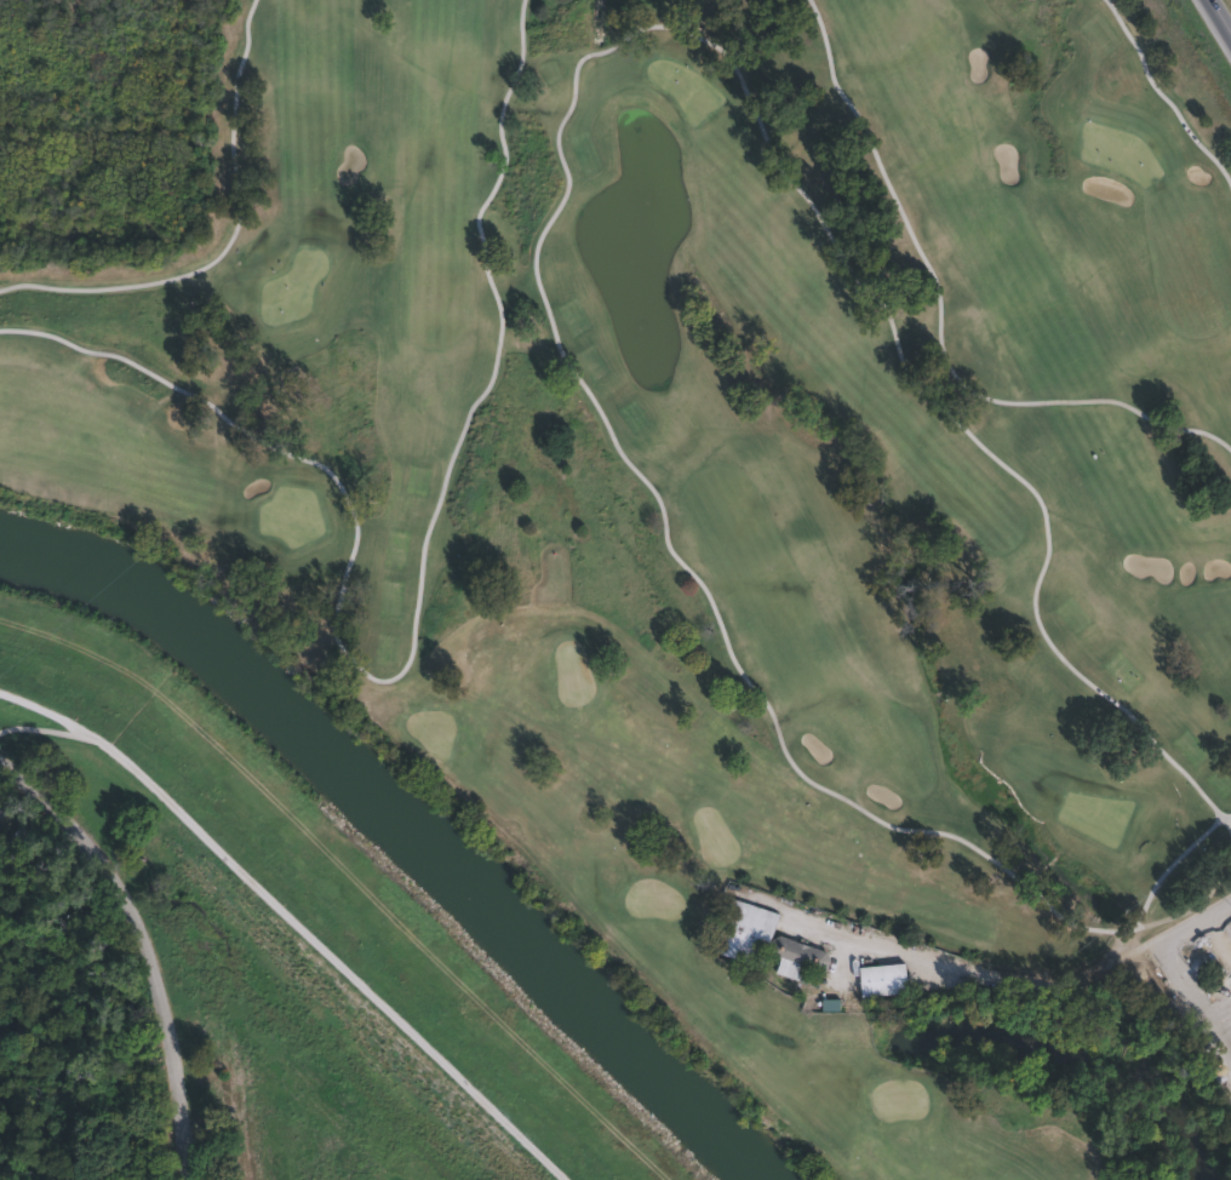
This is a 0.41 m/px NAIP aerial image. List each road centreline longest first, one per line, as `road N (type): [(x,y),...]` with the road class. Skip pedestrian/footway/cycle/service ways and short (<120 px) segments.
road 1 (residential): [(0,763),(82,832),(131,916),(166,1023),(185,1179)]
road 2 (residential): [(743,888),(951,962),(1013,974),(1058,976),(1149,949)]

